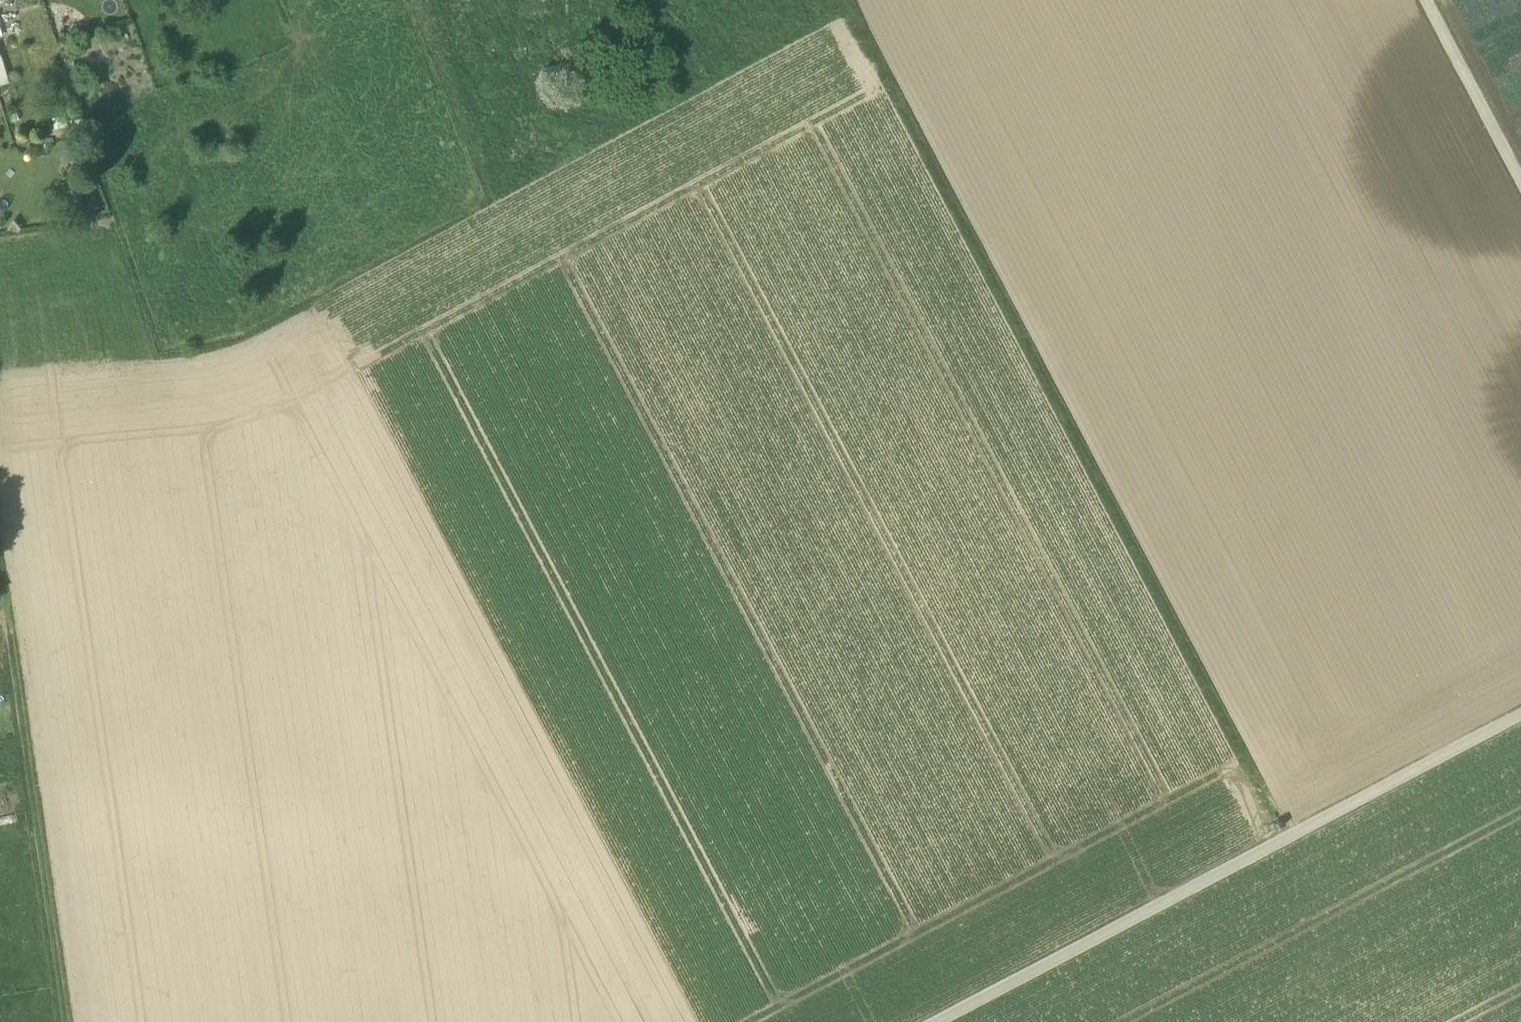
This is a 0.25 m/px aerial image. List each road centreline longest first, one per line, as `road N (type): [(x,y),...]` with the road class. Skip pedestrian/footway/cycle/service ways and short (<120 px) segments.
road 1 (track): [(935,1021),(1520,714)]
road 2 (track): [(64,1021),(4,612)]
road 3 (track): [(1427,0),(1520,179)]

